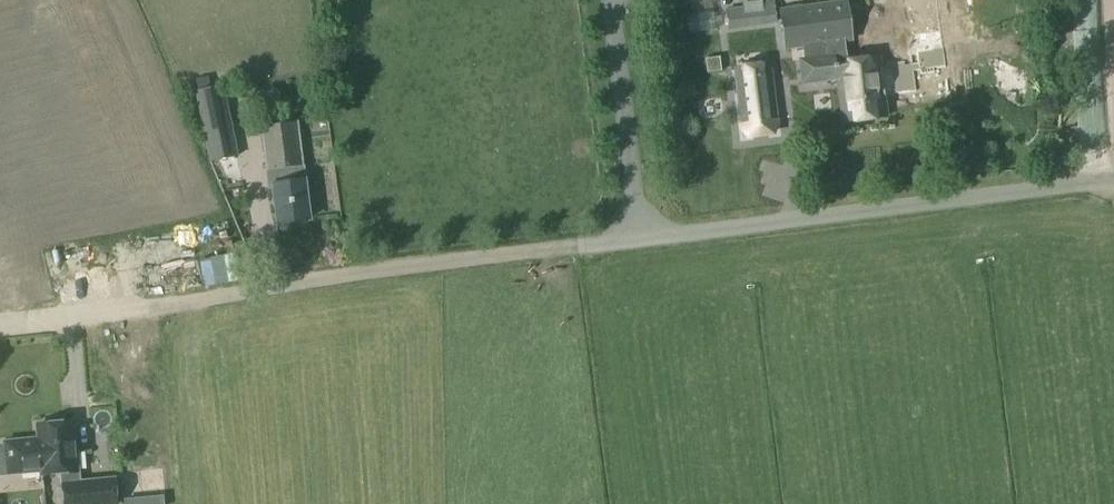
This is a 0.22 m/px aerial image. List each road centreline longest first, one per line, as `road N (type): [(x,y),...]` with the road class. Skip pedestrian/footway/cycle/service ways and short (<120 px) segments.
road 1 (track): [(753,226),(0,326)]
road 2 (unclassified): [(753,226),(1113,181)]

